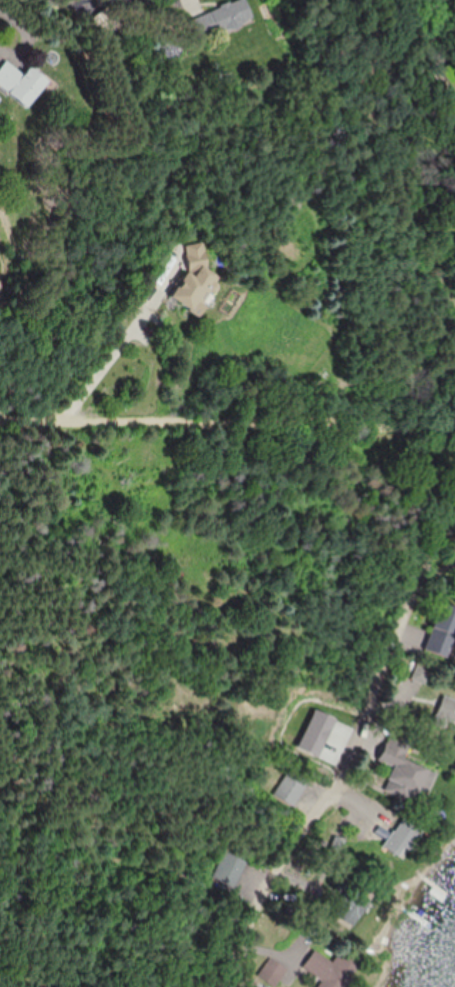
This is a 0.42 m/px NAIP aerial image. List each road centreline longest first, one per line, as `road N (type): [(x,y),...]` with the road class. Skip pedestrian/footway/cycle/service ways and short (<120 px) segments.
road 1 (residential): [(224,986),(293,849),(335,794),(454,531)]
road 2 (residential): [(0,415),(415,432),(454,420)]

